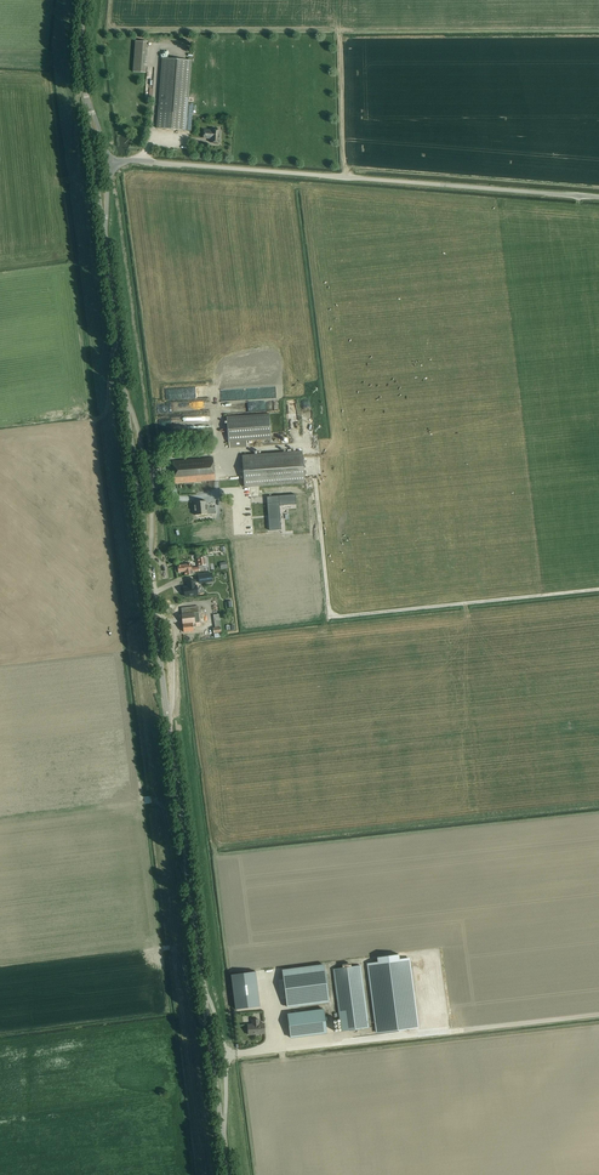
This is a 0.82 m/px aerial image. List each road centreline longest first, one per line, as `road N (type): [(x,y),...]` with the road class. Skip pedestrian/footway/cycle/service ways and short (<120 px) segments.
road 1 (unclassified): [(228,1174),(104,242)]
road 2 (unclassified): [(111,161),(598,198)]
road 3 (unclassified): [(104,242),(86,96)]

